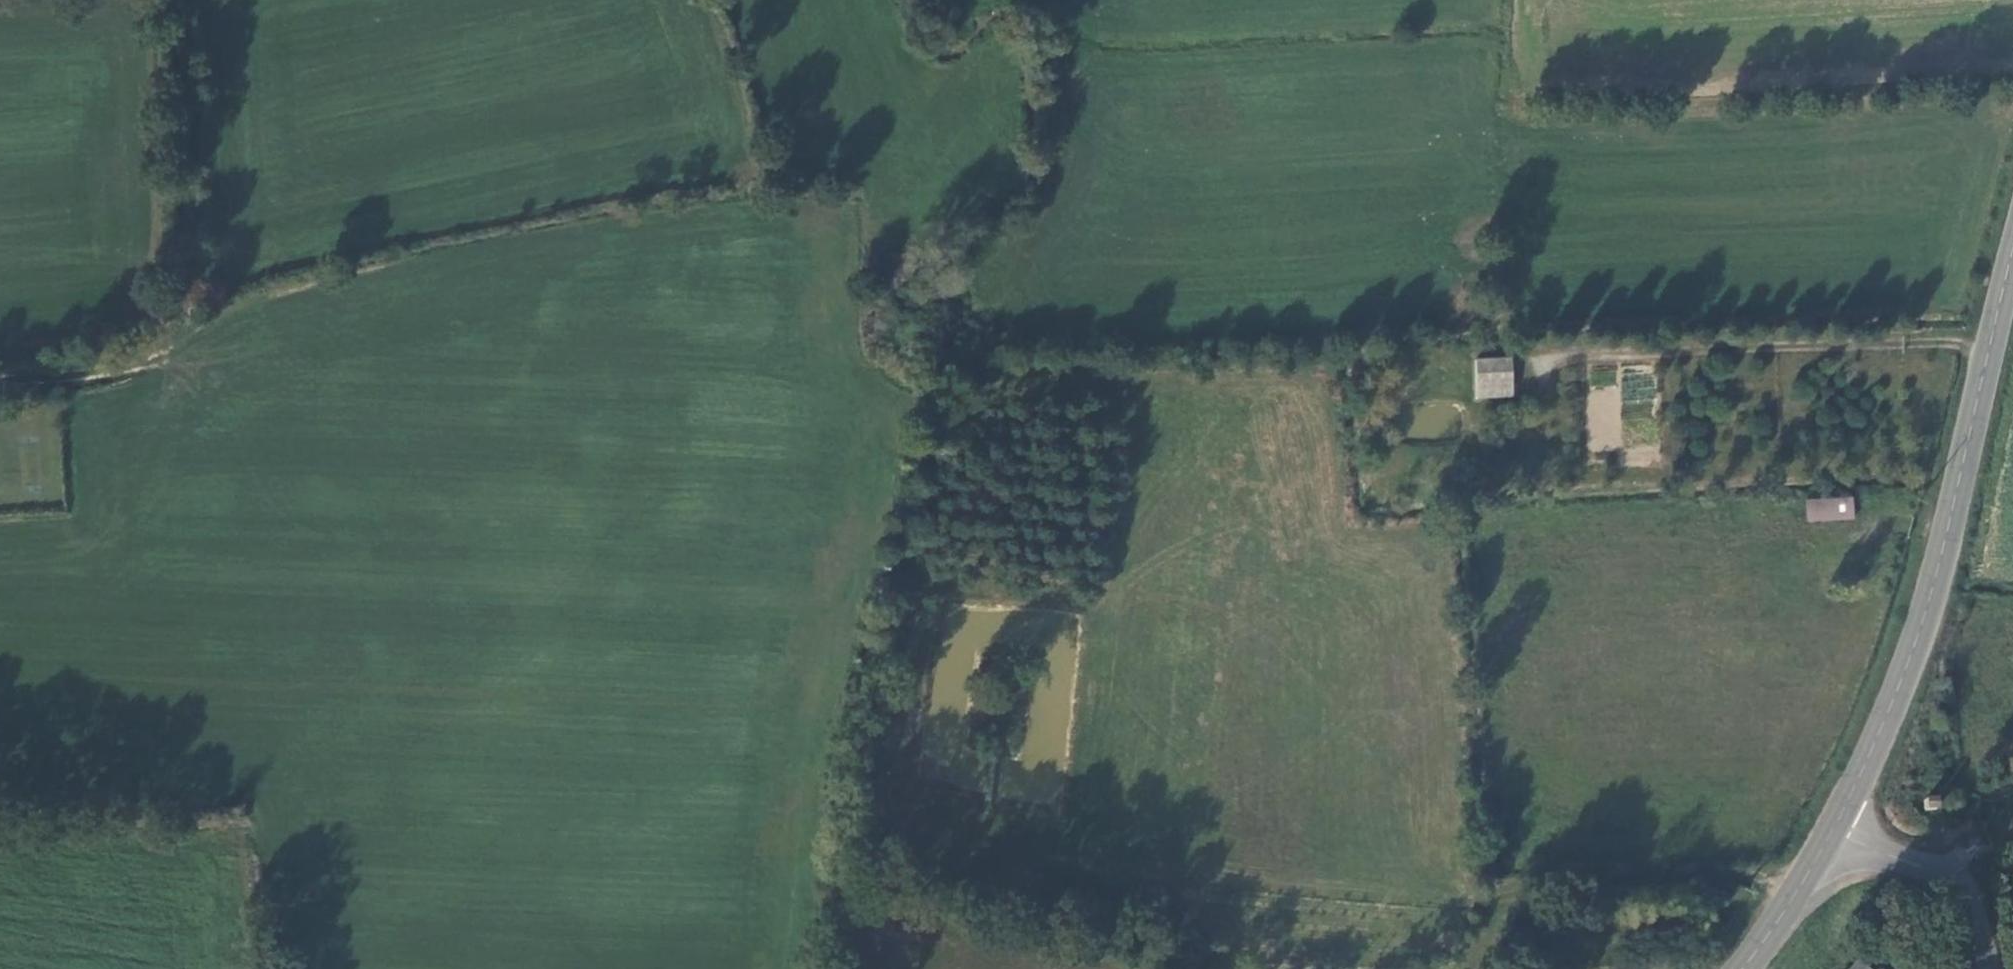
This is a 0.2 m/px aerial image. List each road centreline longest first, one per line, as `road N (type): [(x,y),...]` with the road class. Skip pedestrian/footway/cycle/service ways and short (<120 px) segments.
road 1 (secondary): [(2012,253),(1921,641),(1833,836)]
road 2 (residential): [(1833,836),(1949,875),(1983,968)]
road 3 (secondary): [(1833,836),(1743,968)]

